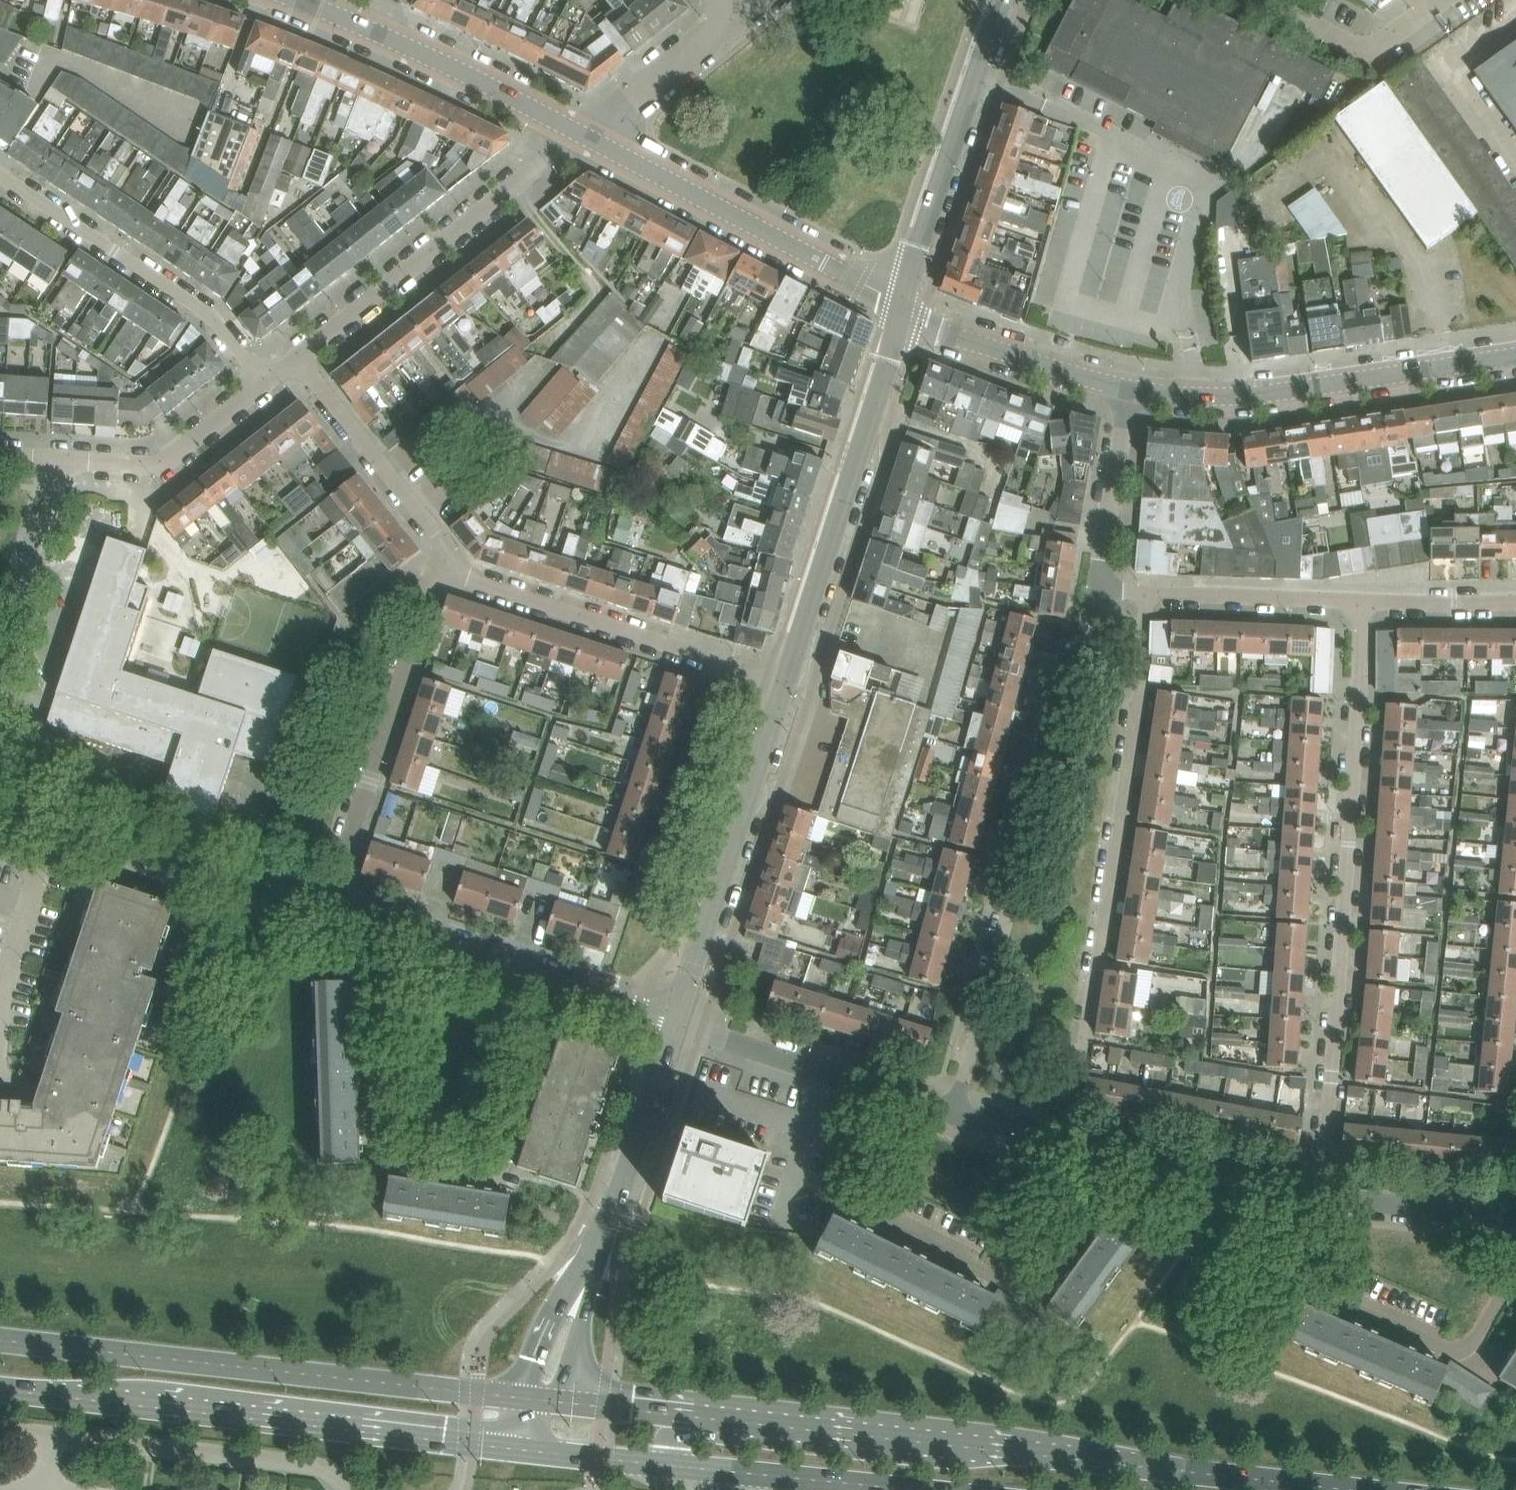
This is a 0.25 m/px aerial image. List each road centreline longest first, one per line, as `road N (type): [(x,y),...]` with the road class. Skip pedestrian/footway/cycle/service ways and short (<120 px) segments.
road 1 (secondary): [(1357,1489),(726,1420)]
road 2 (residential): [(1319,1194),(1362,603)]
road 3 (residential): [(1144,596),(1143,686),(1067,1148)]
road 4 (residential): [(954,1108),(1097,593)]
road 5 (residential): [(560,984),(499,1160),(398,1156),(384,1148),(376,1126),(361,919)]
road 6 (secondary): [(0,1390),(526,1450)]
road 7 (secondary): [(523,1399),(0,1342)]
road 8 (unclassified): [(867,1082),(851,1189),(857,1206),(1006,1279),(1027,1268),(1101,1156)]
road 9 (tertiary): [(788,683),(904,309)]
road 10 (tertiary): [(1131,390),(1252,397),(1515,358)]
road 11 (residential): [(330,909),(447,558)]
road 12 (tertiary): [(904,309),(582,134)]
road 13 (residential): [(447,558),(472,578),(788,683)]
road 14 (unclassified): [(1295,1191),(1304,1283),(1436,1346),(1462,1350),(1480,1337),(1515,1269)]
road 15 (residential): [(297,358),(582,134)]
road 16 (tertiary): [(677,1022),(788,683)]
road 17 (residential): [(0,802),(330,909)]
road 18 (residential): [(0,173),(209,314),(265,383)]
road 19 (tertiary): [(904,309),(1002,0)]
road 20 (unclassified): [(50,1433),(303,1463),(342,1489)]
road 21 (tertiary): [(591,1274),(677,1022)]
road 22 (residential): [(297,358),(438,535),(447,558)]
road 23 (tertiary): [(904,309),(941,336),(1131,390)]
road 24 (tertiary): [(582,134),(381,34)]
road 25 (residential): [(69,460),(163,463),(265,383)]
road 26 (residential): [(0,667),(69,460)]
road 27 (residential): [(1144,596),(1362,603)]
road 28 (residential): [(1448,0),(1388,42),(1362,48),(1260,0)]
road 29 (residential): [(361,919),(560,984)]
road 30 (residential): [(1097,593),(1131,390)]
road 31 (unclassified): [(867,1082),(677,1022)]
road 32 (unclassified): [(1295,1191),(1101,1156)]
road 33 (unclassified): [(1515,1214),(1319,1194)]
road 34 (unclassified): [(582,134),(731,16)]
road 35 (secondary): [(726,1420),(558,1401)]
road 36 (secondary): [(526,1450),(687,1469)]
road 37 (residential): [(1362,603),(1515,604)]
road 38 (tertiary): [(591,1274),(558,1307),(531,1358),(523,1399)]
road 39 (tertiary): [(558,1401),(591,1274)]
road 40 (secondary): [(687,1469),(815,1483)]
road 41 (residential): [(560,984),(677,1022)]

